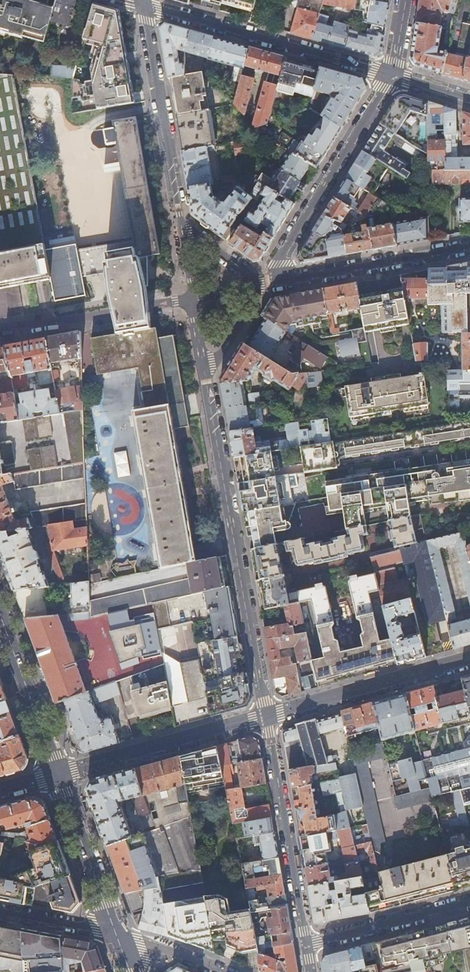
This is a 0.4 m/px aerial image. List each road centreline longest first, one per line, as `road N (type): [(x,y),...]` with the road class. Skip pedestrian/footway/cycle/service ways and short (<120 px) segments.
road 1 (residential): [(204,375),(267,719)]
road 2 (residential): [(143,5),(391,74)]
road 3 (residential): [(262,285),(391,74)]
road 4 (residential): [(306,943),(267,719)]
road 5 (residential): [(143,5),(182,229)]
road 6 (secondary): [(62,774),(267,719)]
road 7 (secondary): [(267,719),(469,659)]
road 8 (residential): [(469,246),(262,285)]
road 9 (residential): [(193,300),(0,335)]
road 10 (tertiary): [(62,774),(0,609)]
road 11 (tertiary): [(116,936),(62,774)]
road 12 (residential): [(469,905),(306,943)]

